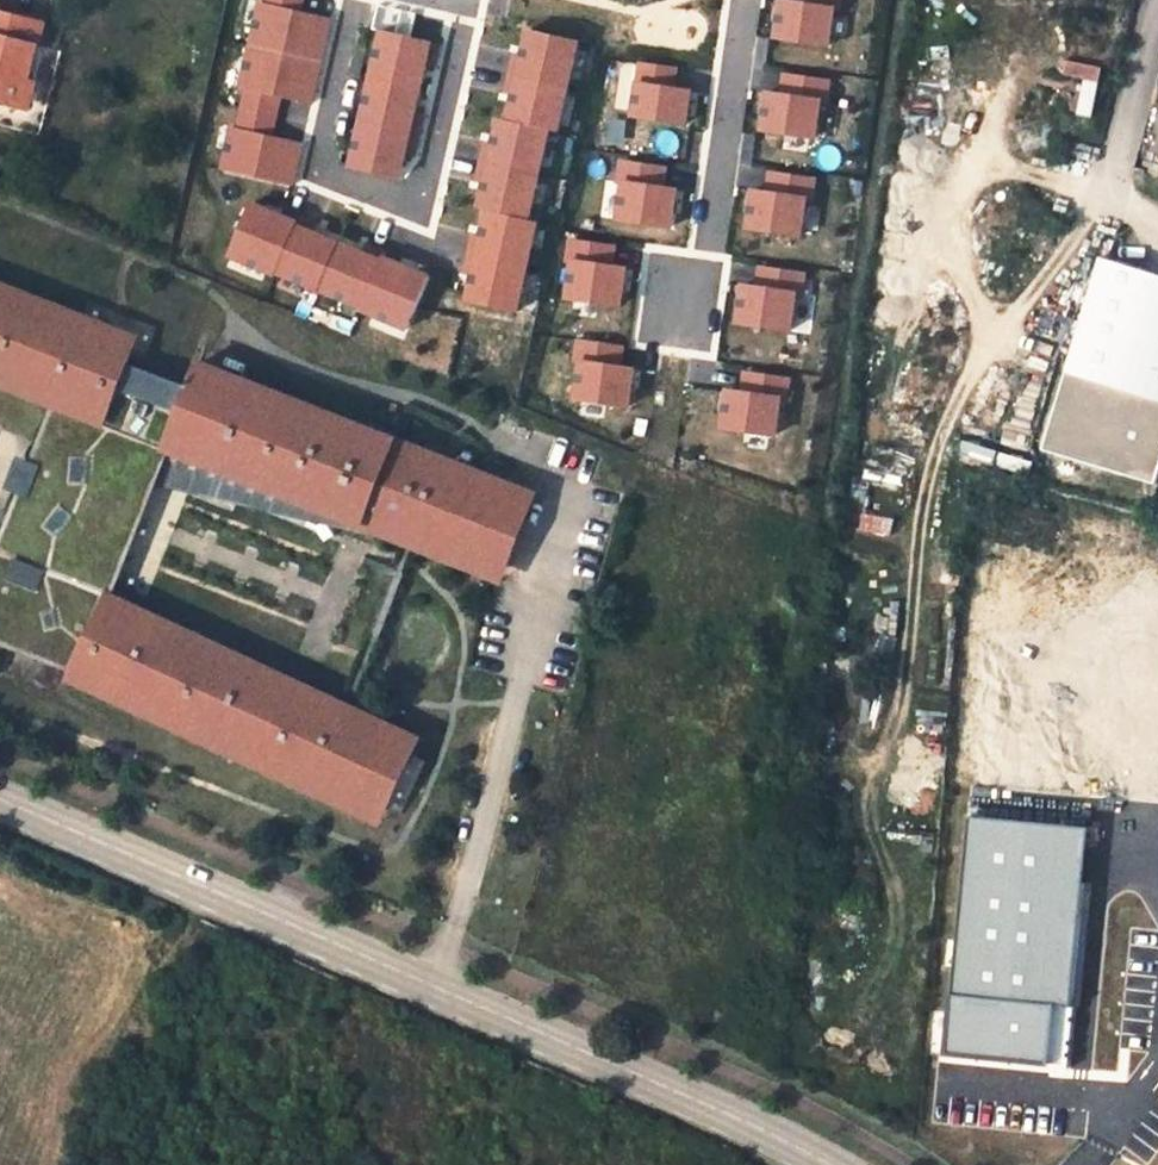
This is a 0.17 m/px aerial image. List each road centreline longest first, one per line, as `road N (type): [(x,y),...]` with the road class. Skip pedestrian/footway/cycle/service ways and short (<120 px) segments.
road 1 (tertiary): [(0,803),(551,1034)]
road 2 (residential): [(341,0),(305,163),(390,189),(413,172),(449,0)]
road 3 (residential): [(551,1034),(670,596)]
road 4 (residential): [(725,0),(694,252),(667,300)]
road 5 (tertiary): [(551,1034),(826,1164)]

